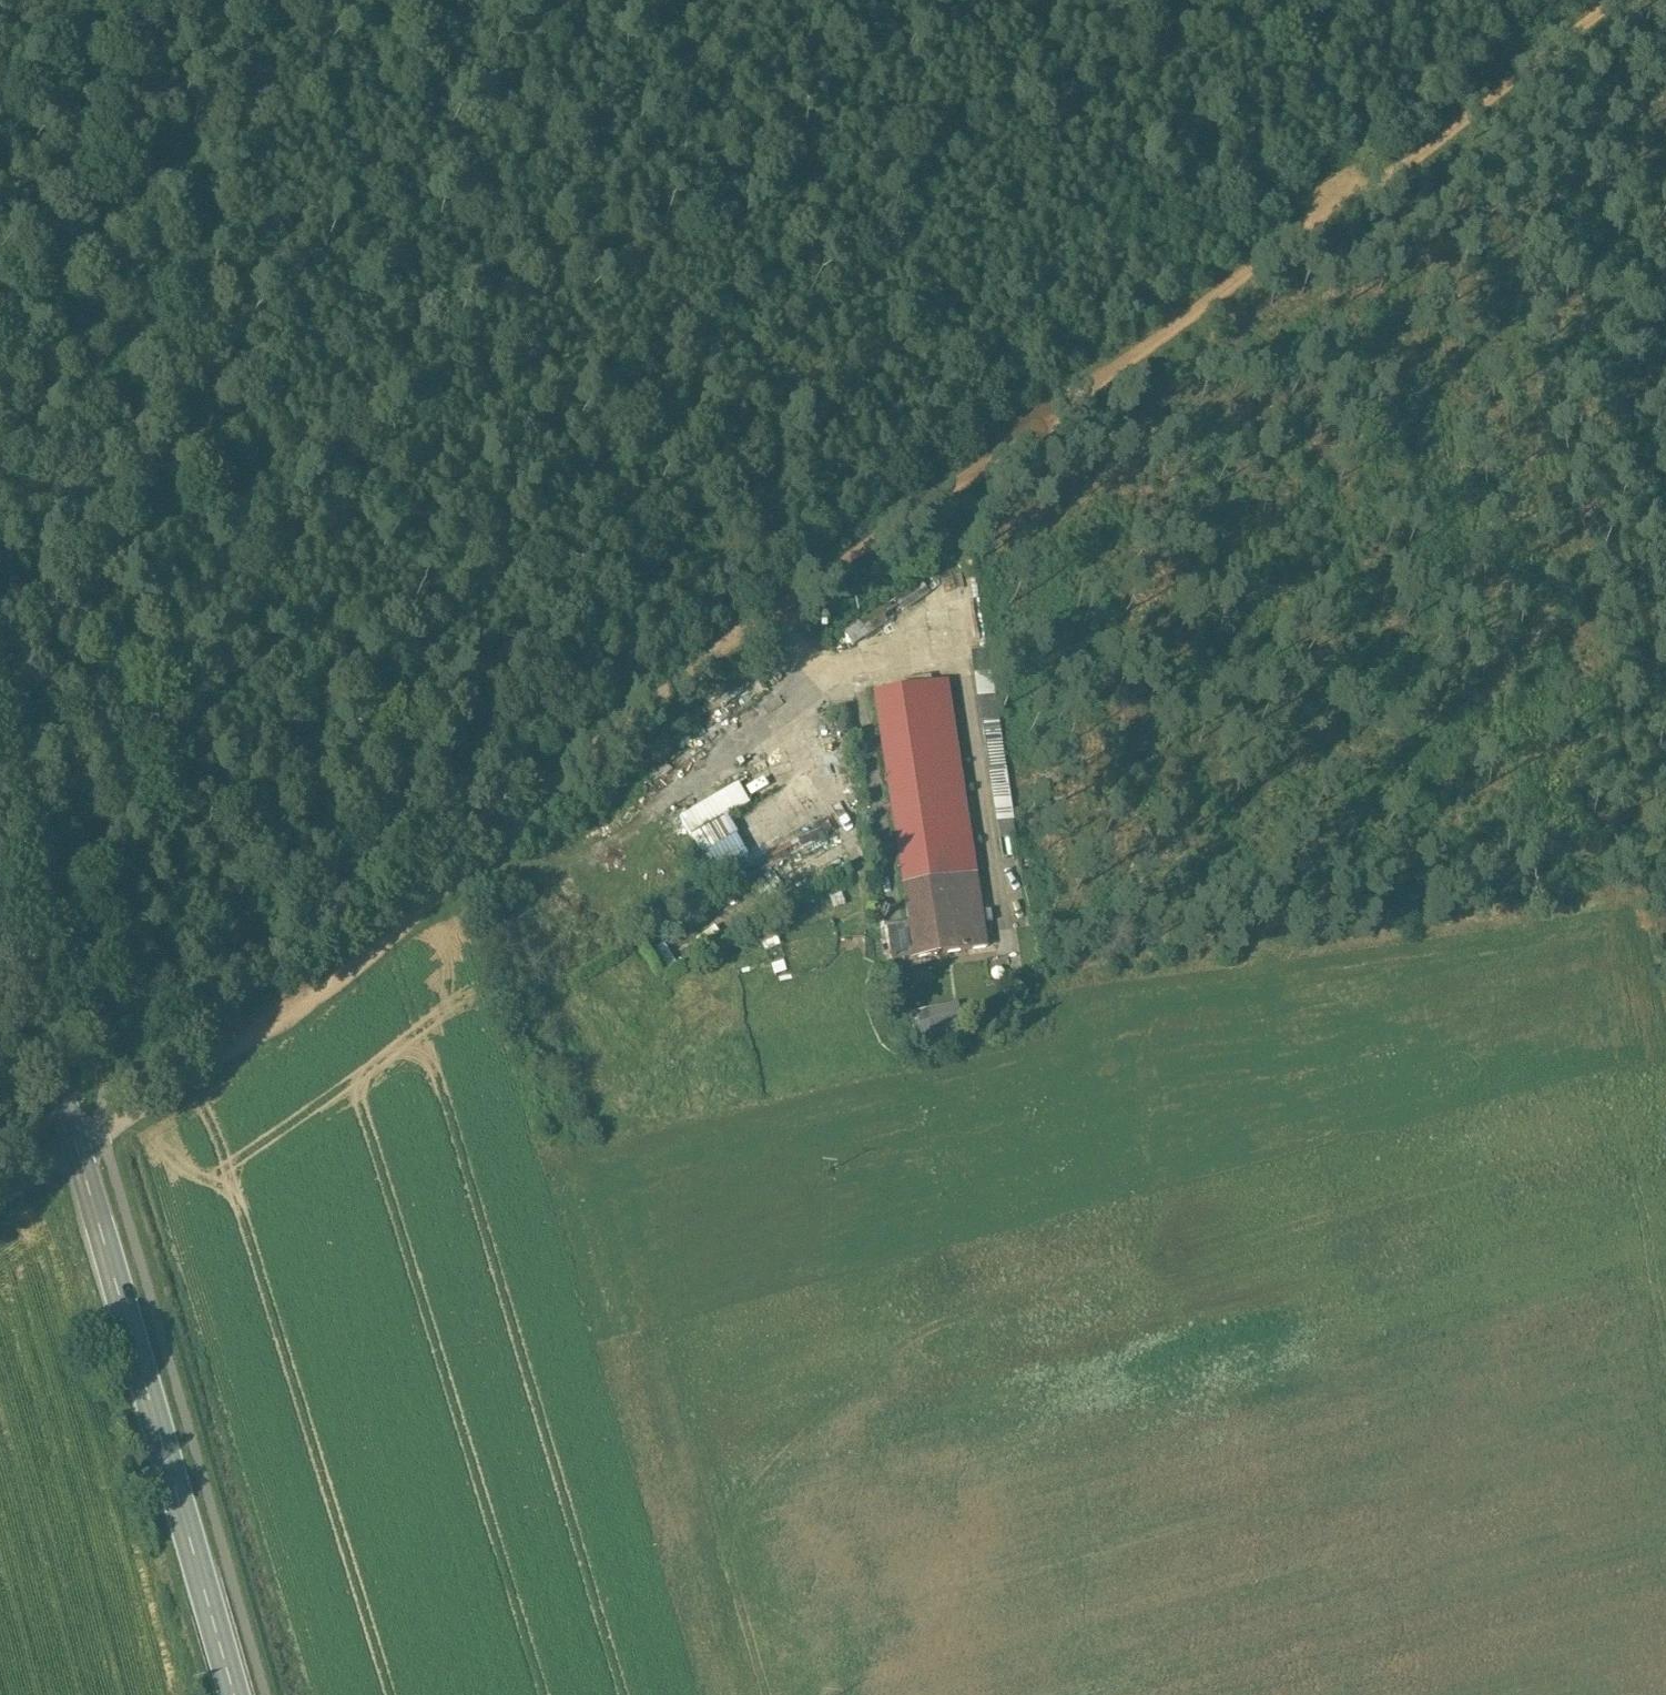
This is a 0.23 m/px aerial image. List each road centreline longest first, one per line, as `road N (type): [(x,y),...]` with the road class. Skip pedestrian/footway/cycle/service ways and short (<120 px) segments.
road 1 (track): [(1605,0),(529,809),(327,971),(77,1151)]
road 2 (secondary): [(235,1694),(0,883)]

